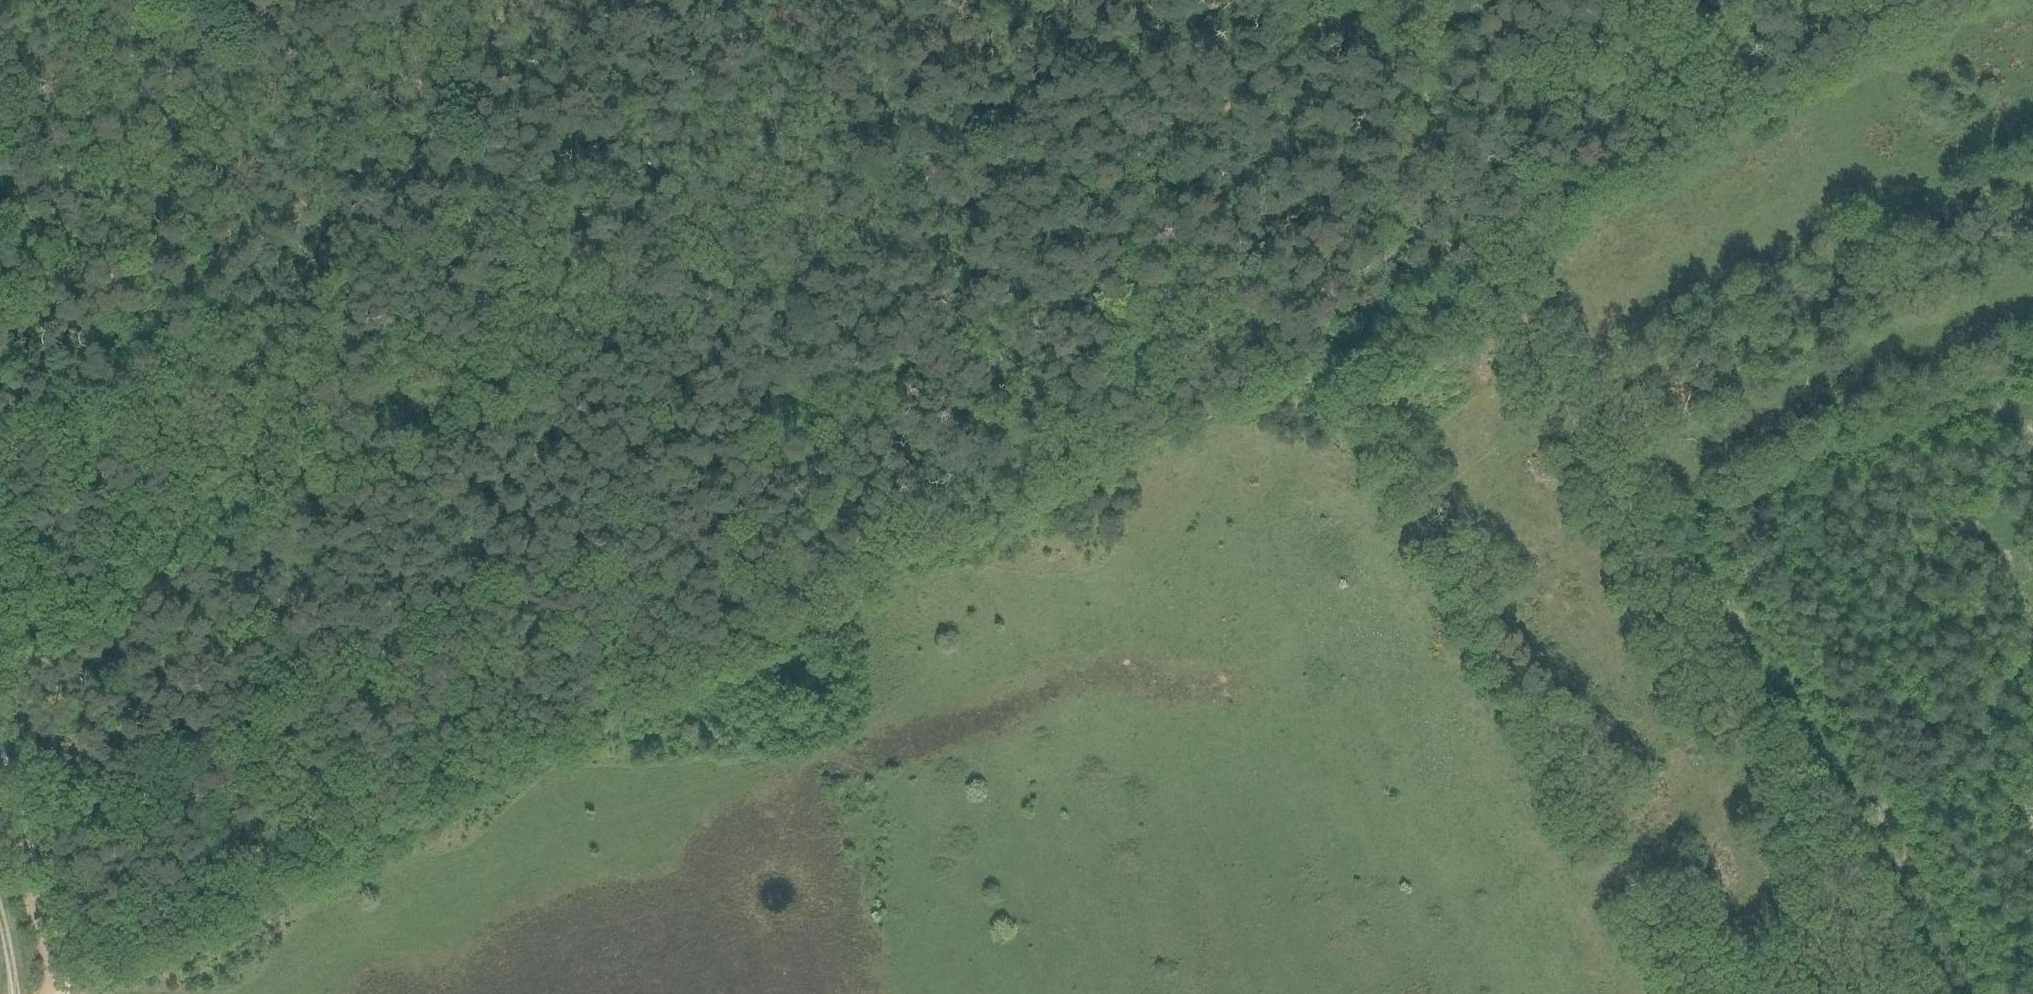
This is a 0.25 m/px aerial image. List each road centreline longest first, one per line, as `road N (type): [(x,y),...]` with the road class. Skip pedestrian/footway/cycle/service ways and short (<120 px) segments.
road 1 (track): [(54,988),(0,790)]

